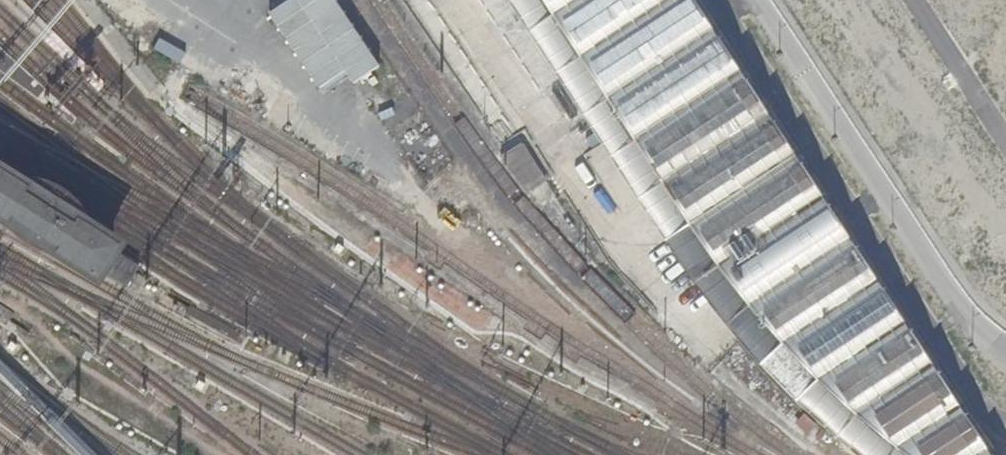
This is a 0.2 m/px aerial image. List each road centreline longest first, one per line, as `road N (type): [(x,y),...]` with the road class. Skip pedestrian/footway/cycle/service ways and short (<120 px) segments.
road 1 (residential): [(1005,360),(962,313),(759,0)]
road 2 (residential): [(921,0),(1005,131)]

